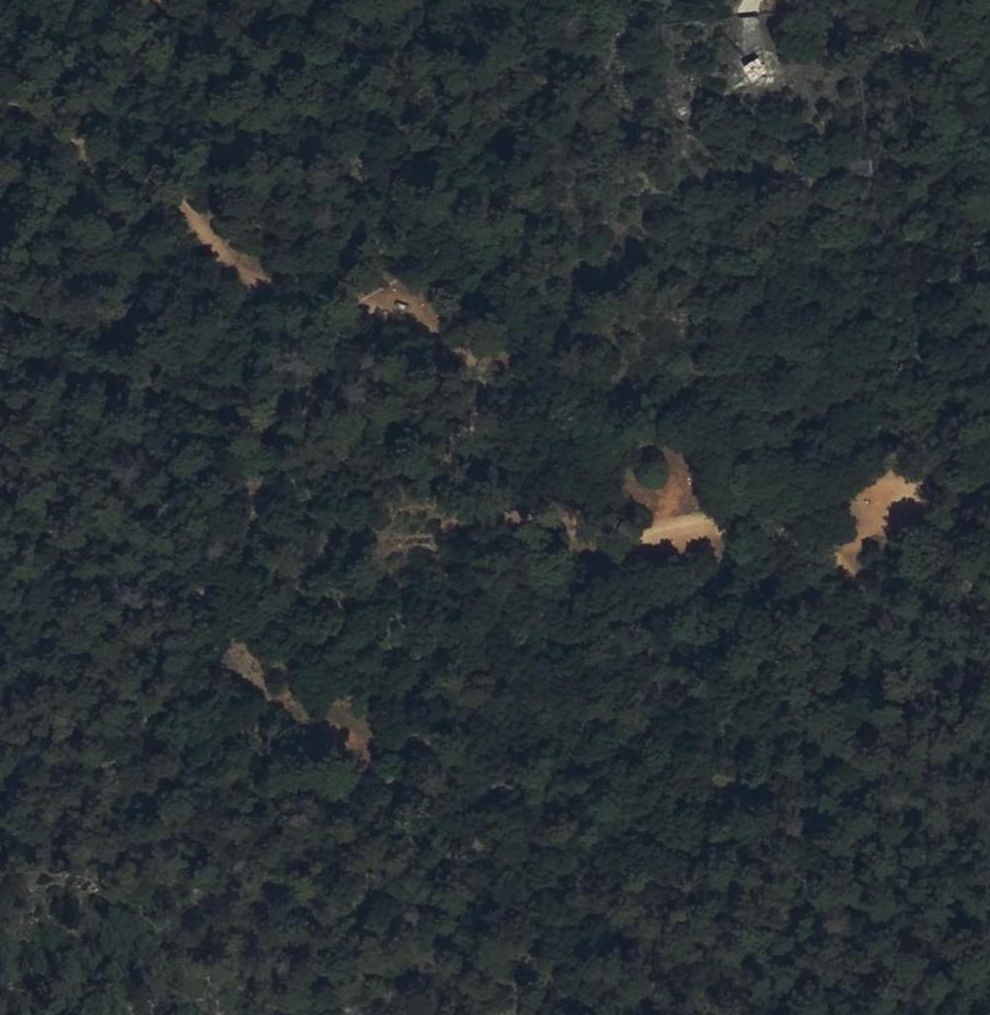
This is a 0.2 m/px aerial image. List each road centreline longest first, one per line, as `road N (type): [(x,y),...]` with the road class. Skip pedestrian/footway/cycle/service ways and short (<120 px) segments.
road 1 (track): [(989,609),(962,608),(732,521),(657,535),(465,505),(447,477),(466,404),(460,343),(385,312),(264,291),(218,253),(170,194),(93,167),(0,104)]
road 2 (track): [(0,77),(145,0)]

